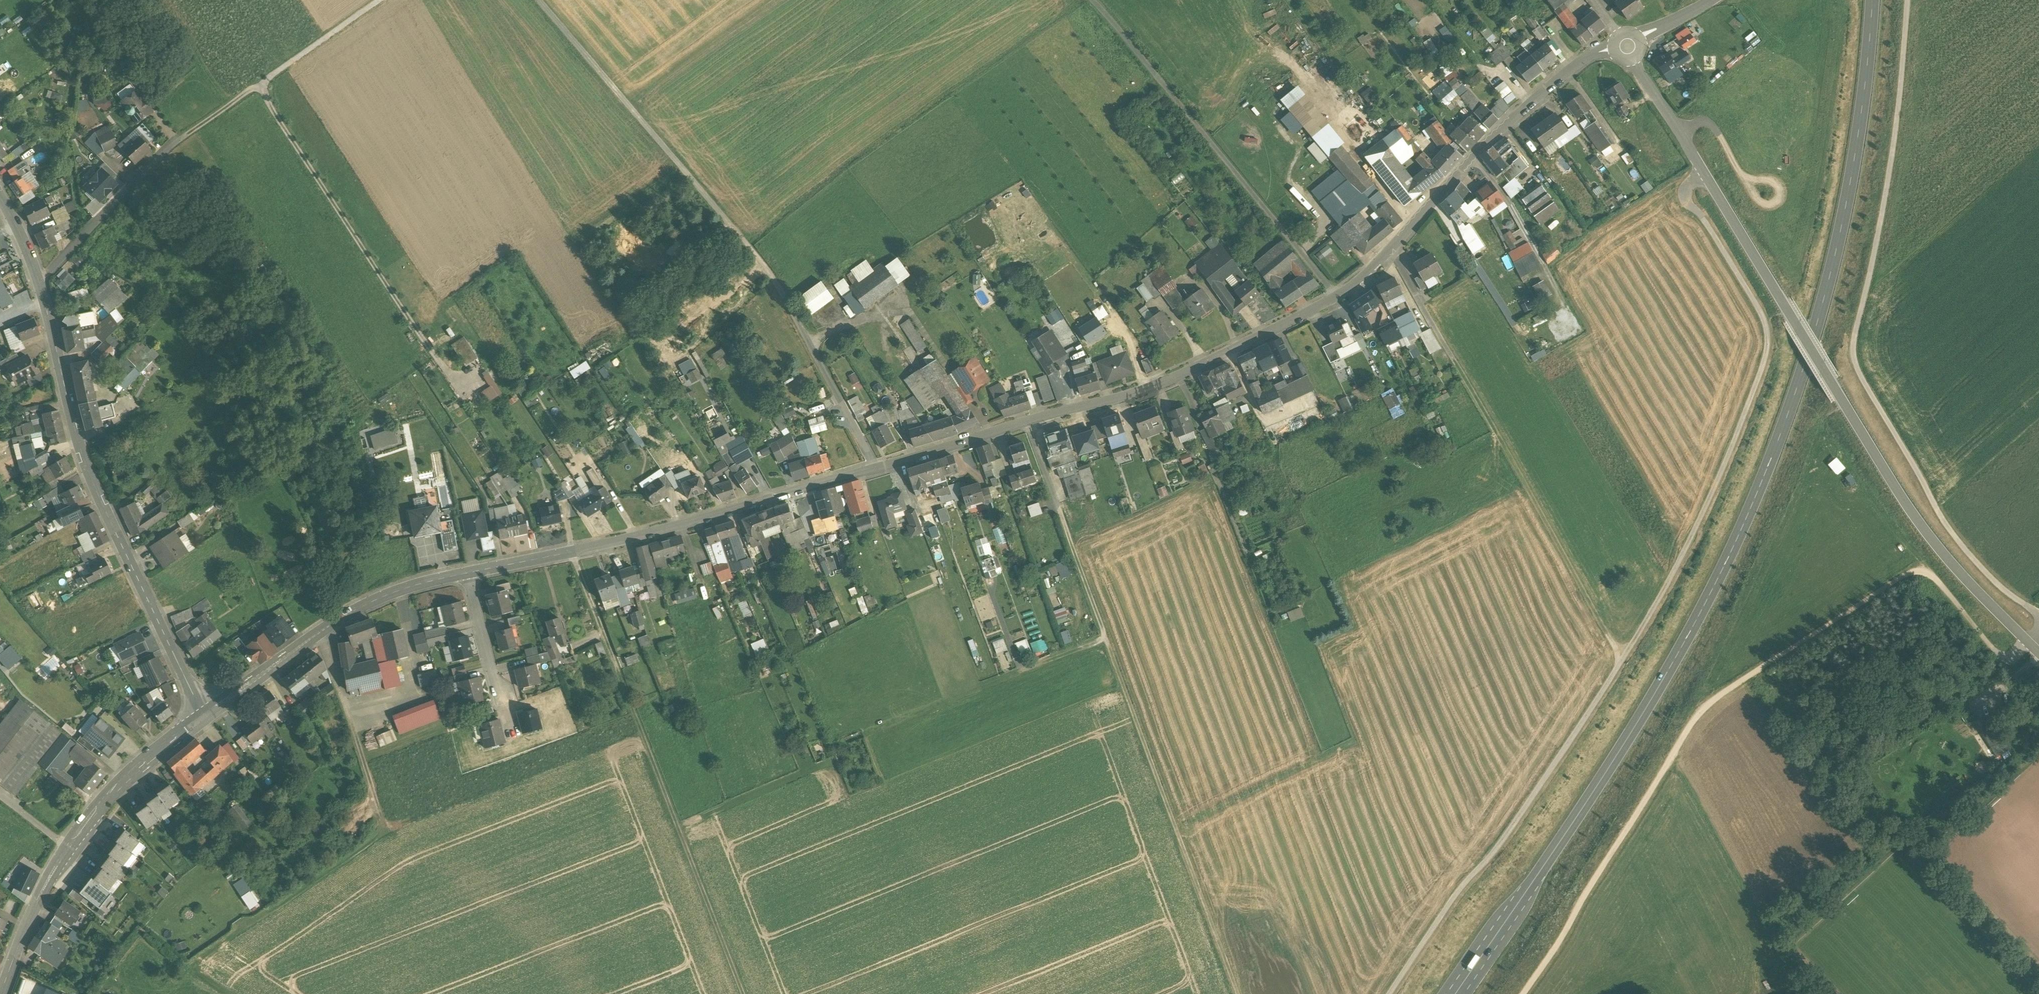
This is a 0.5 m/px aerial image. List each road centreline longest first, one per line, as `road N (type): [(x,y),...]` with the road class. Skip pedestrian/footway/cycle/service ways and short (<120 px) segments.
road 1 (residential): [(1628,45),(1584,59),(1530,104),(1474,155),(1367,281),(1155,386),(650,534),(467,573)]
road 2 (primary): [(1456,993),(1630,734),(1756,496),(1839,242),(1872,0)]
road 3 (track): [(1523,993),(1707,703),(1914,571),(1929,574),(2000,657),(2013,656),(2038,630)]
road 4 (residential): [(2038,654),(1913,515),(1628,45)]
road 5 (track): [(2038,615),(1957,541),(1853,357),(1902,98),(1906,0)]
road 6 (tertiary): [(201,720),(97,494),(40,281),(0,197)]
road 7 (track): [(1625,657),(1708,500),(1768,342),(1765,321),(1685,194),(1704,173)]
road 8 (track): [(1392,251),(1625,657)]
road 9 (track): [(1386,993),(1493,853),(1625,657)]
road 10 (track): [(538,0),(753,252),(790,309)]
road 11 (track): [(1092,0),(1337,297)]
road 12 (track): [(1237,993),(1105,639)]
road 13 (track): [(230,993),(191,967),(385,827),(360,750)]
road 14 (track): [(742,993),(611,653)]
road 15 (track): [(257,86),(453,384)]
road 16 (tertiary): [(1,993),(68,847),(128,775),(201,720)]
road 17 (residential): [(467,573),(357,609),(201,720)]
road 18 (track): [(1674,753),(1802,993)]
road 19 (track): [(380,0),(187,133)]
road 20 (track): [(1680,132),(1701,120),(1713,123),(1758,199),(1773,204),(1780,186),(1761,180)]
road 21 (residential): [(513,735),(467,573)]

